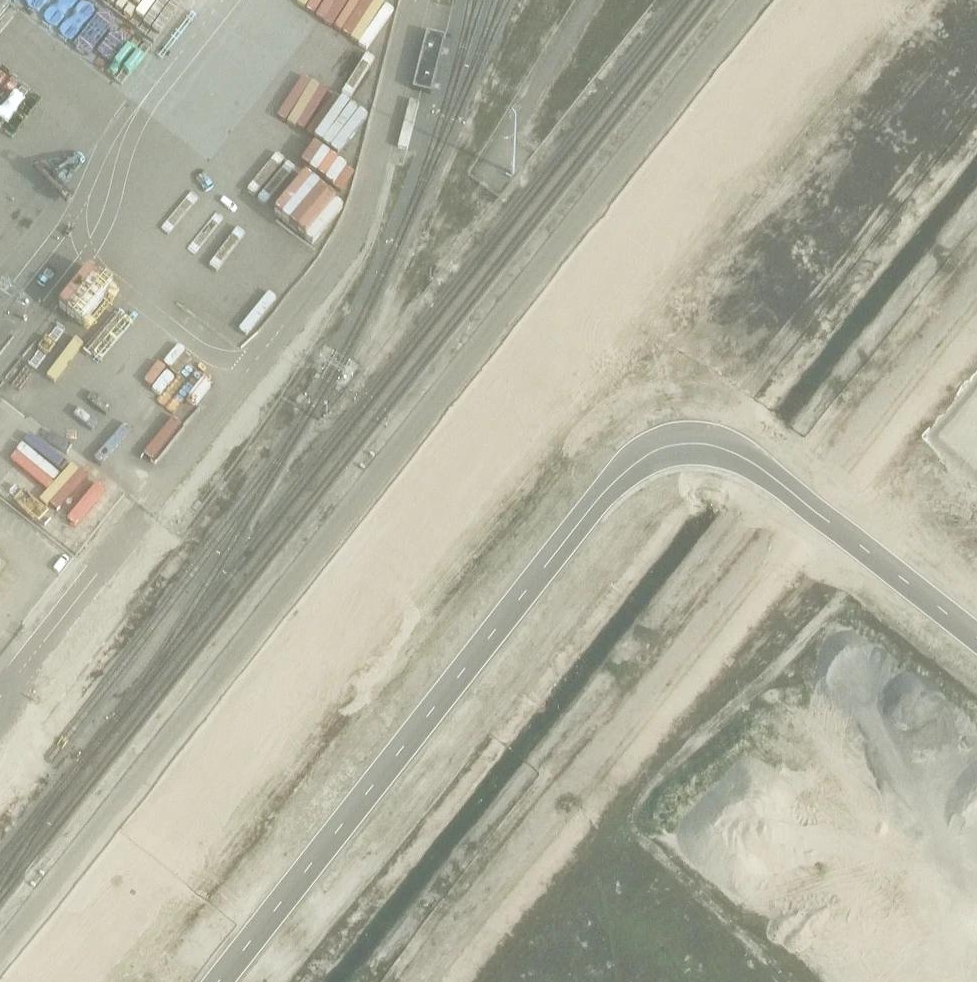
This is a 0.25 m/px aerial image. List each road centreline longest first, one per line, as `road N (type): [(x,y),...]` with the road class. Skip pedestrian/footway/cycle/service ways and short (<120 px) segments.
road 1 (unclassified): [(221,981),(603,494),(652,455),(693,444),(734,455),(976,639)]

